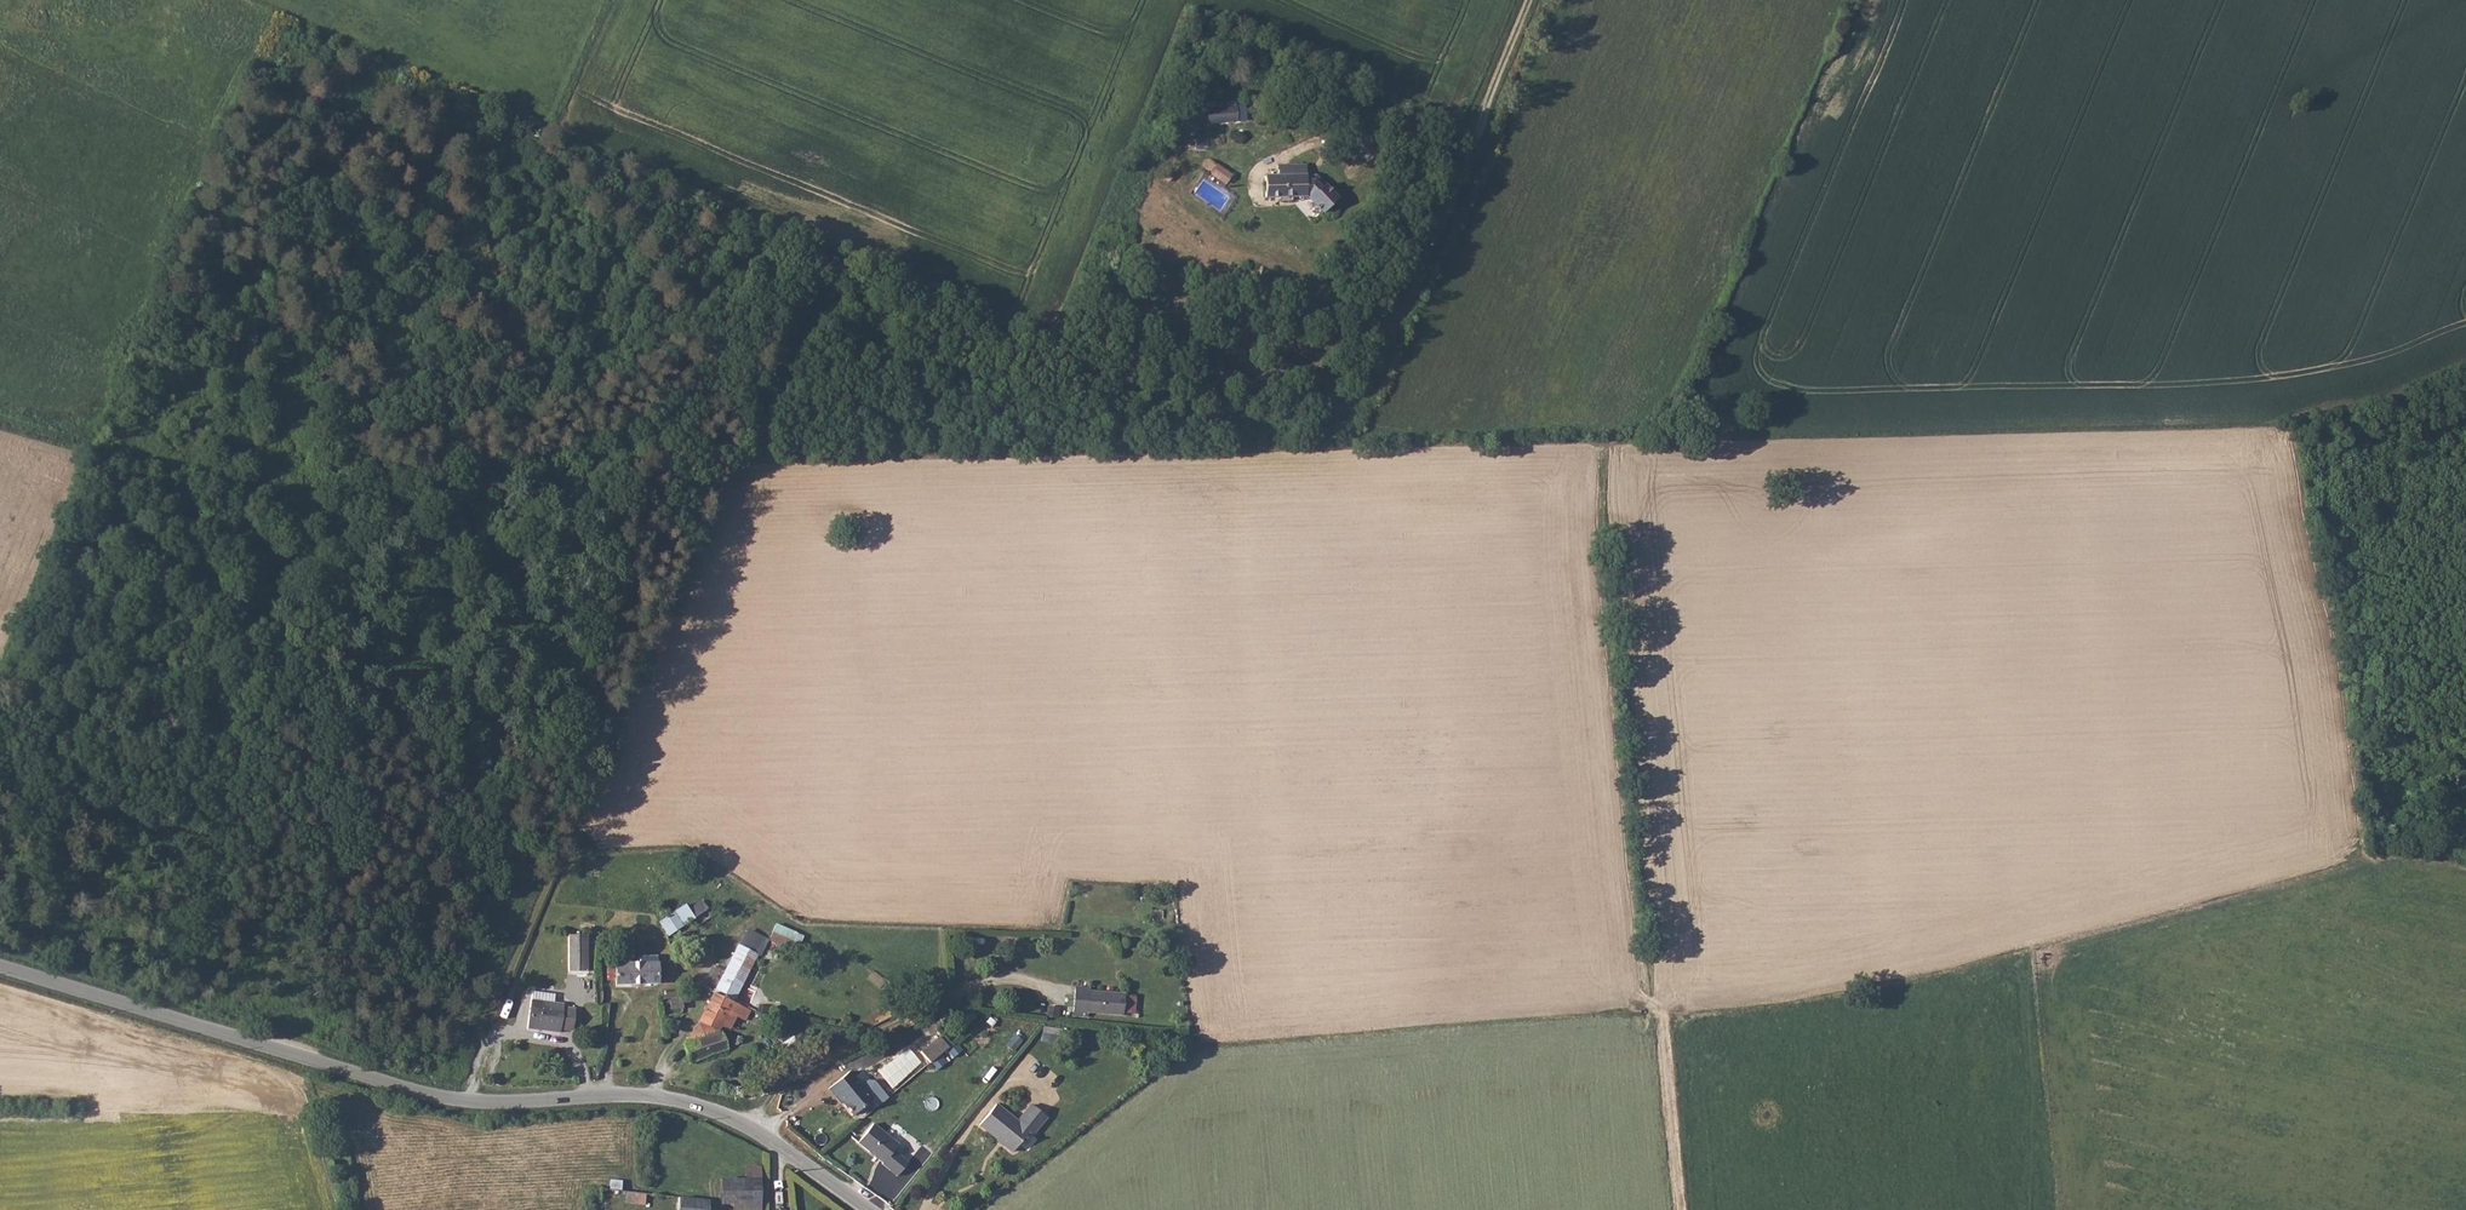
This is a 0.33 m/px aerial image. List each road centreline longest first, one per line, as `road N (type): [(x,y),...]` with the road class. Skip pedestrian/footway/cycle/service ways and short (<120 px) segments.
road 1 (unclassified): [(0,965),(458,1100),(662,1097),(769,1139),(869,1209)]
road 2 (track): [(1526,0),(1458,162)]

